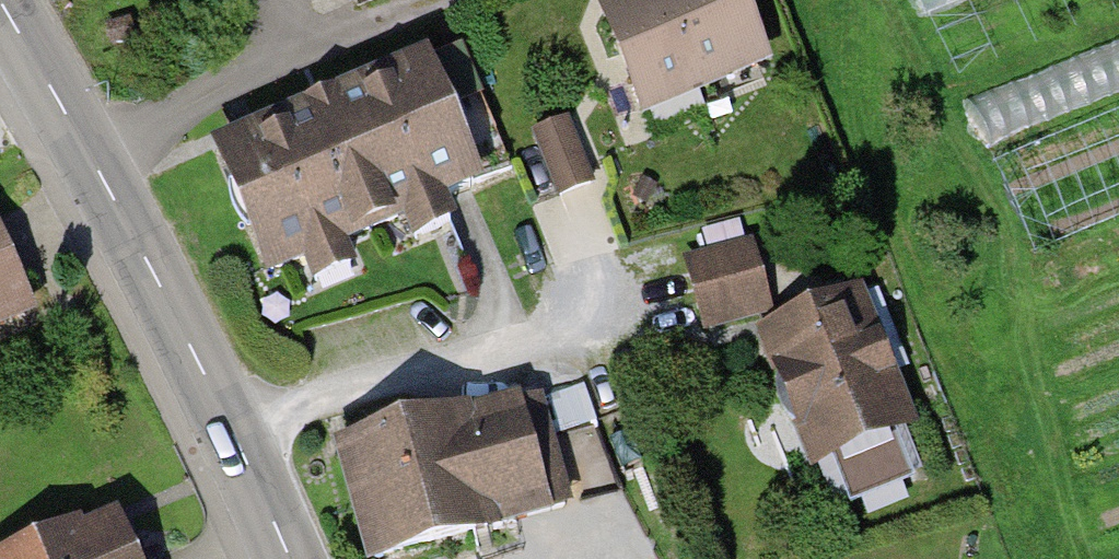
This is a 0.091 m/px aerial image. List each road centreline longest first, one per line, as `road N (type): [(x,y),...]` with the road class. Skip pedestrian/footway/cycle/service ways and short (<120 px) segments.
road 1 (tertiary): [(0,3),(229,428),(288,558)]

